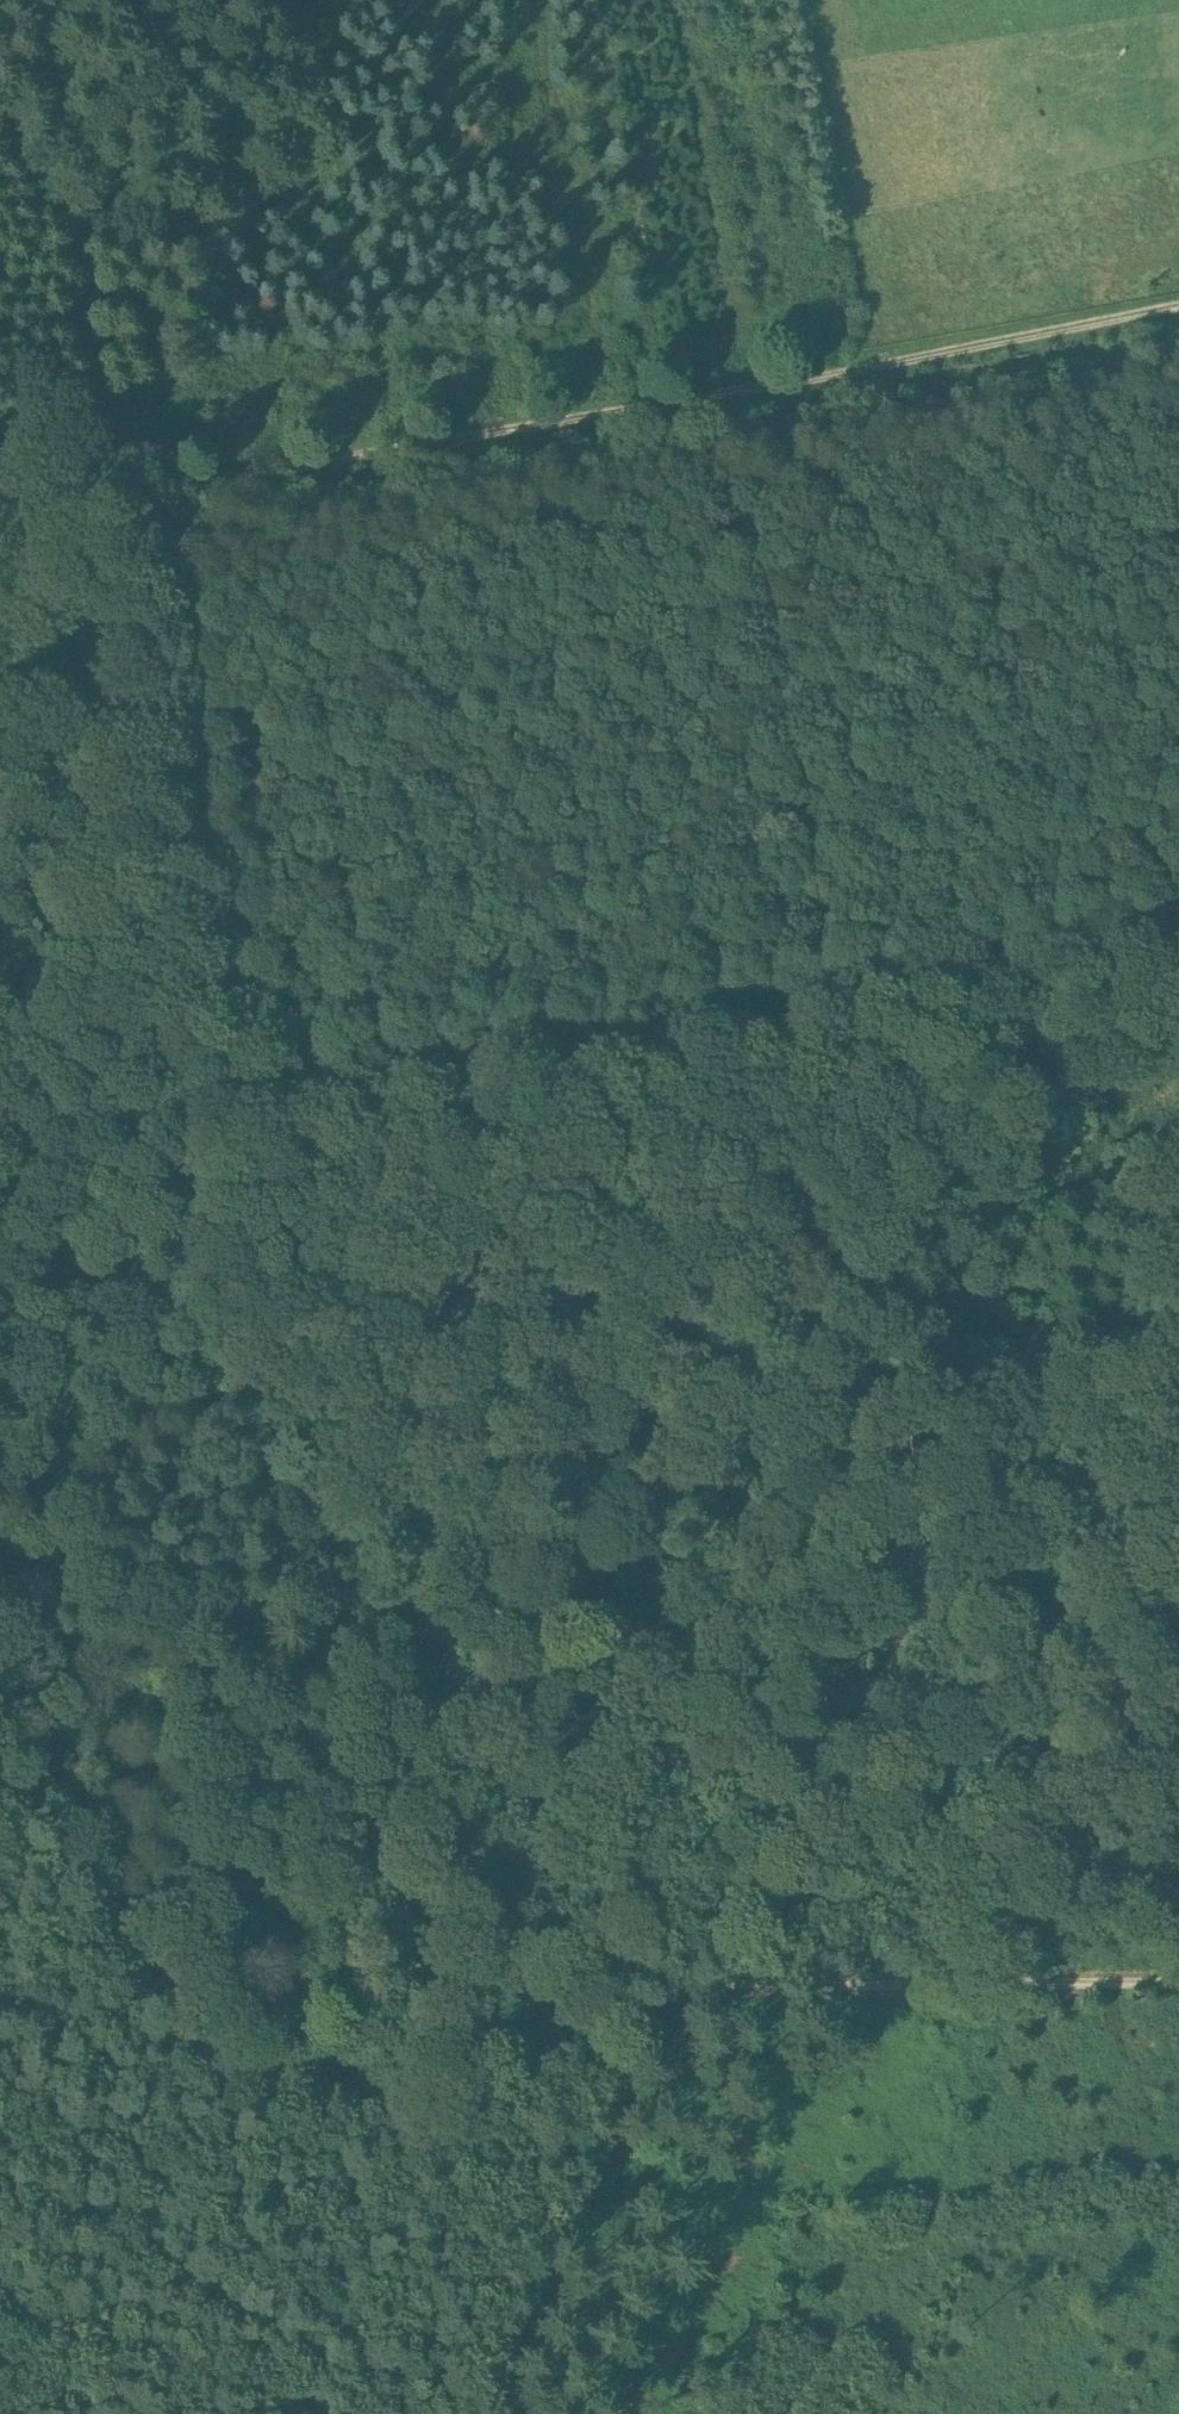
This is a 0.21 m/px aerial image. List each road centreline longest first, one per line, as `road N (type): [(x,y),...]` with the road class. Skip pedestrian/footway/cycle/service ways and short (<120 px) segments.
road 1 (track): [(0,1761),(69,1853),(203,2002),(355,2065),(526,2066),(670,2016),(1178,1995)]
road 2 (track): [(133,489),(662,404),(1178,305)]
road 3 (track): [(0,2025),(203,2002)]
road 4 (track): [(133,489),(0,513)]

